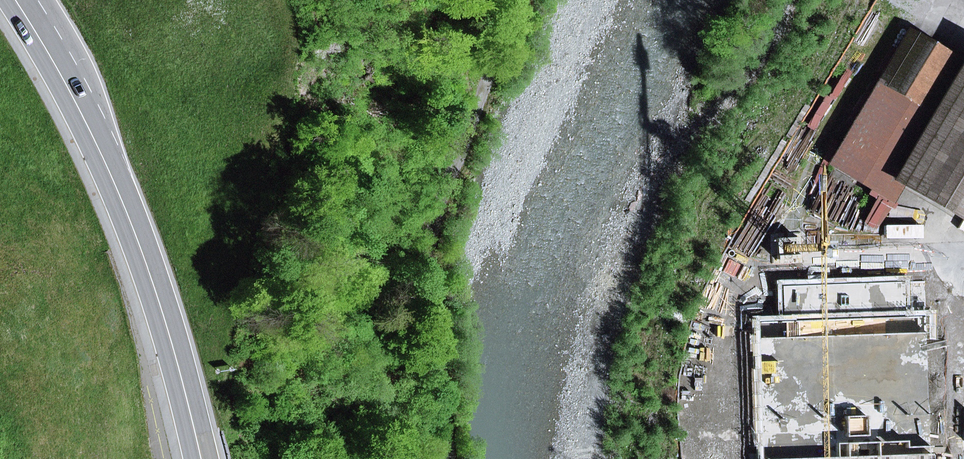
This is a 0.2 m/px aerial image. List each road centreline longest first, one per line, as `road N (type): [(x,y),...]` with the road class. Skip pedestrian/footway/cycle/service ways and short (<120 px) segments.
road 1 (primary): [(19,0),(117,188),(152,277),(201,458)]
road 2 (track): [(517,0),(425,256),(449,458)]

